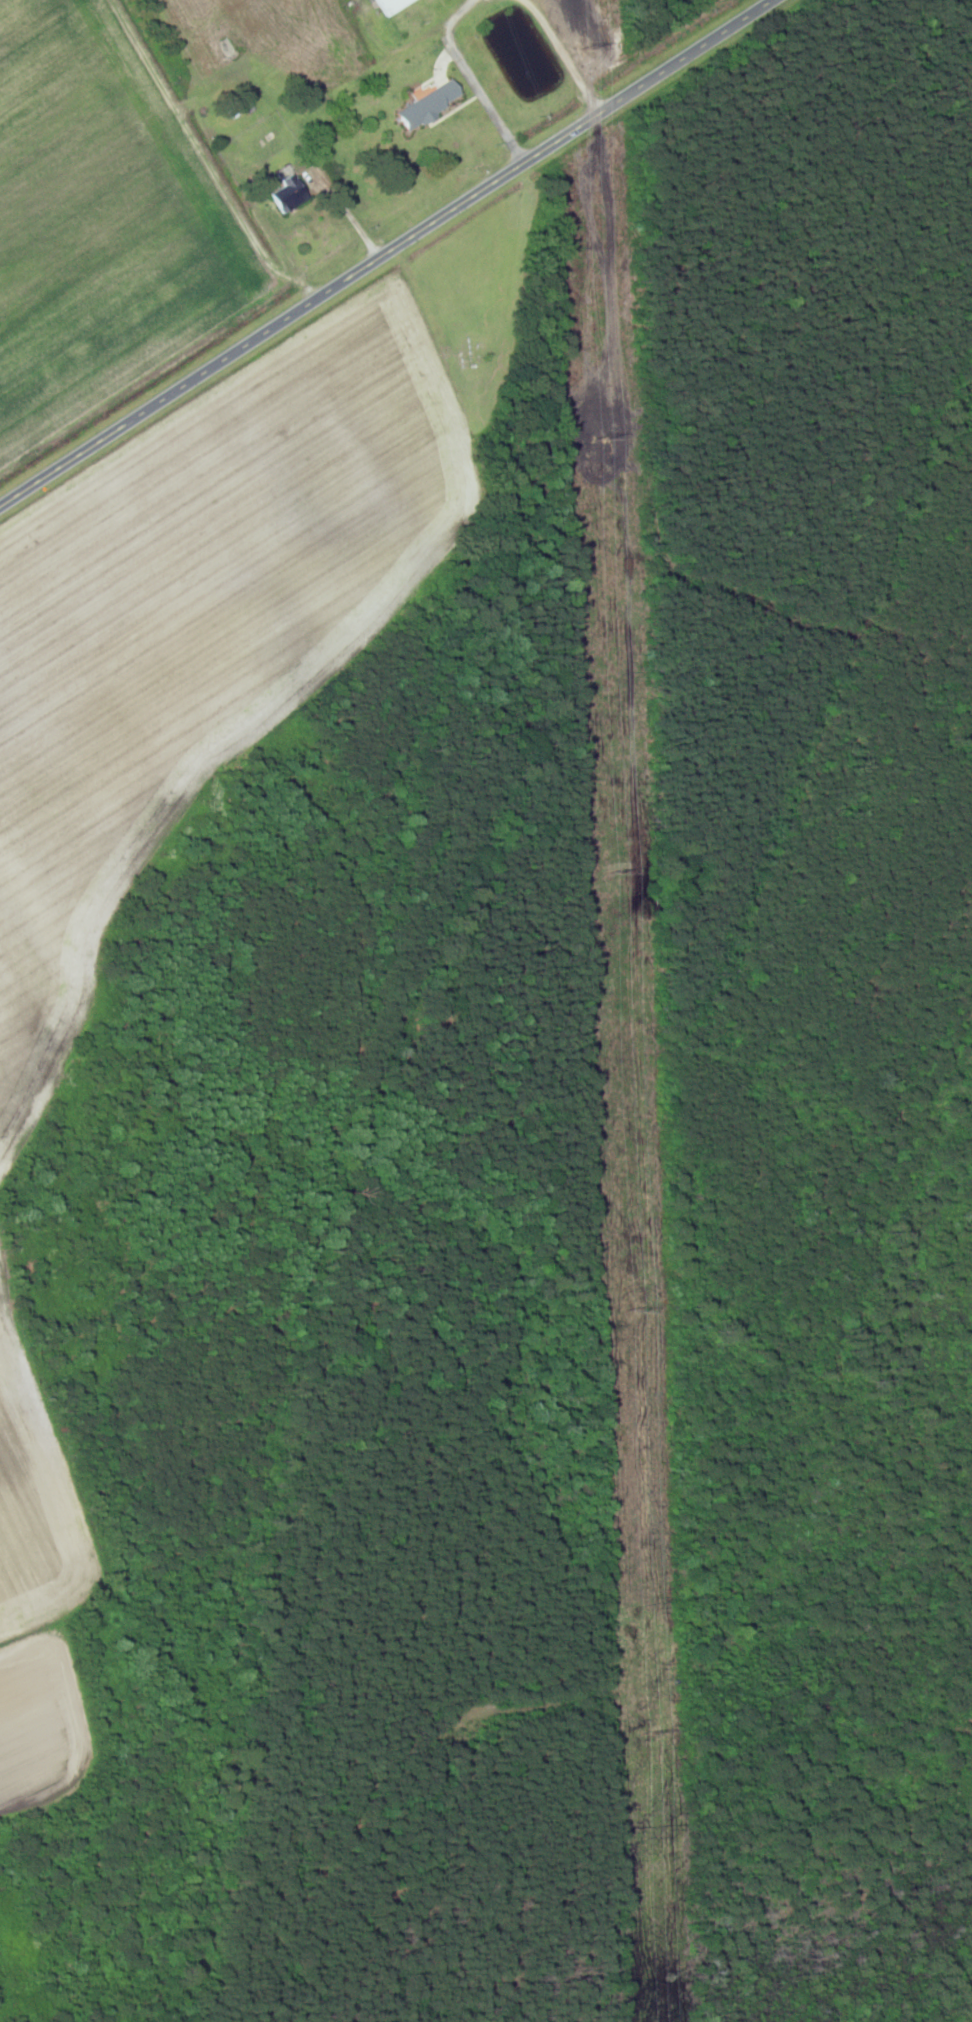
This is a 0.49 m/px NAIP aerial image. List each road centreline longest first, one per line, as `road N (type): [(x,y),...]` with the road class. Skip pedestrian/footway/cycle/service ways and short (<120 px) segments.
road 1 (residential): [(0,506),(770,0)]

